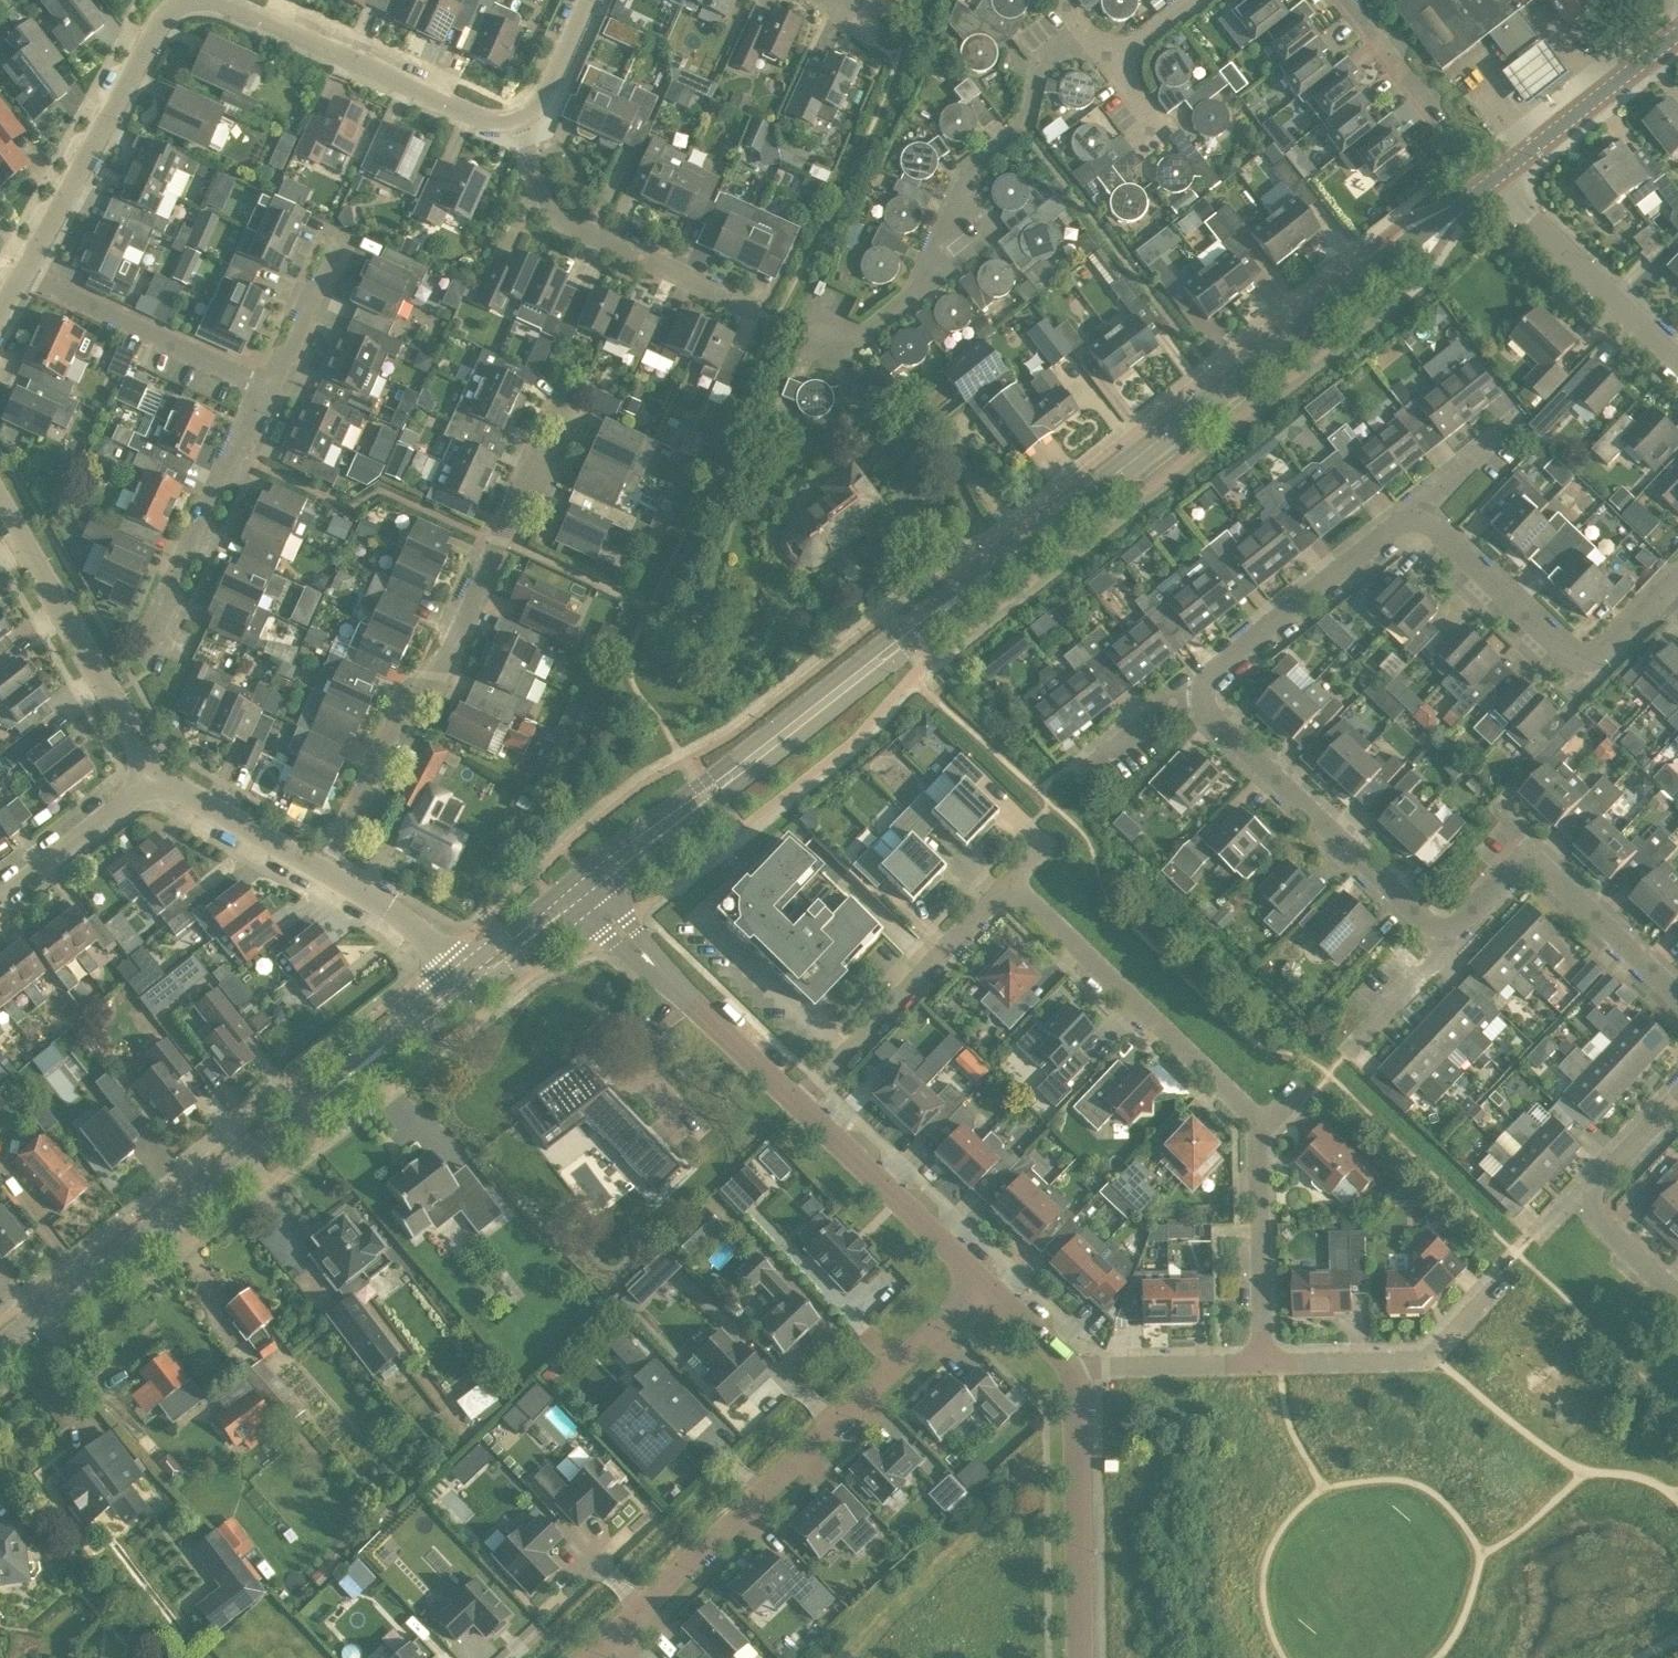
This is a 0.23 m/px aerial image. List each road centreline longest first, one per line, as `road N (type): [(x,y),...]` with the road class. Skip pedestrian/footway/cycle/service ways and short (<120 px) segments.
road 1 (tertiary): [(588,882),(1498,175)]
road 2 (tertiary): [(0,1349),(469,976)]
road 3 (residential): [(326,874),(412,685),(442,666),(514,502),(542,477),(565,423),(557,396)]
road 4 (residential): [(587,1657),(983,1285)]
road 5 (residential): [(1449,928),(1420,916),(1315,809),(1258,765),(1211,715),(1202,689)]
road 6 (residential): [(1260,1123),(1009,882)]
road 7 (unclassified): [(214,0),(483,119),(516,120)]
road 8 (unclassified): [(21,270),(169,13),(188,0)]
road 9 (residential): [(1419,521),(1587,663),(1612,651),(1659,597)]
road 10 (residential): [(747,304),(547,212),(516,120)]
road 11 (unclassified): [(153,777),(0,505)]
road 12 (residential): [(1009,882),(796,1106)]
road 13 (unclassified): [(796,1106),(588,882)]
road 14 (residential): [(1677,994),(1548,869),(1530,861),(1449,928)]
road 15 (residential): [(152,654),(267,386)]
road 16 (unclassified): [(1078,1657),(1073,1371)]
road 17 (residential): [(1202,689),(1210,668),(1395,525),(1419,521)]
road 18 (residential): [(267,386),(21,270)]
road 19 (residential): [(1498,1277),(1427,1357),(1263,1362)]
road 20 (unclassified): [(983,1285),(796,1106)]
road 21 (residential): [(1677,356),(1498,175)]
road 22 (residential): [(1263,1362),(1260,1123)]
road 23 (tertiary): [(1498,175),(1677,33)]
road 24 (residential): [(956,184),(1021,127),(1036,60),(1079,27)]
road 25 (unclassified): [(326,874),(153,777)]
road 26 (residential): [(0,897),(153,777)]
road 27 (residential): [(1263,1362),(1073,1371)]
road 28 (unclassified): [(469,976),(326,874)]
road 29 (residential): [(1347,1053),(1444,953),(1449,928)]
road 30 (residential): [(267,386),(337,239)]
road 31 (tertiary): [(469,976),(588,882)]
road 32 (residential): [(956,184),(993,236),(923,282)]
road 33 (residential): [(799,328),(852,340),(923,282)]
road 34 (residential): [(1085,770),(1179,694),(1202,689)]
road 35 (unclassified): [(516,120),(544,98),(589,0)]
road 36 (residential): [(1419,521),(1430,499),(1515,420)]
road 37 (residential): [(1433,112),(1348,0)]
road 38 (residential): [(1591,1197),(1593,1180),(1677,1096)]
road 39 (residential): [(1677,1295),(1594,1212),(1591,1197)]
road 40 (unclassified): [(1073,1371),(983,1285)]

